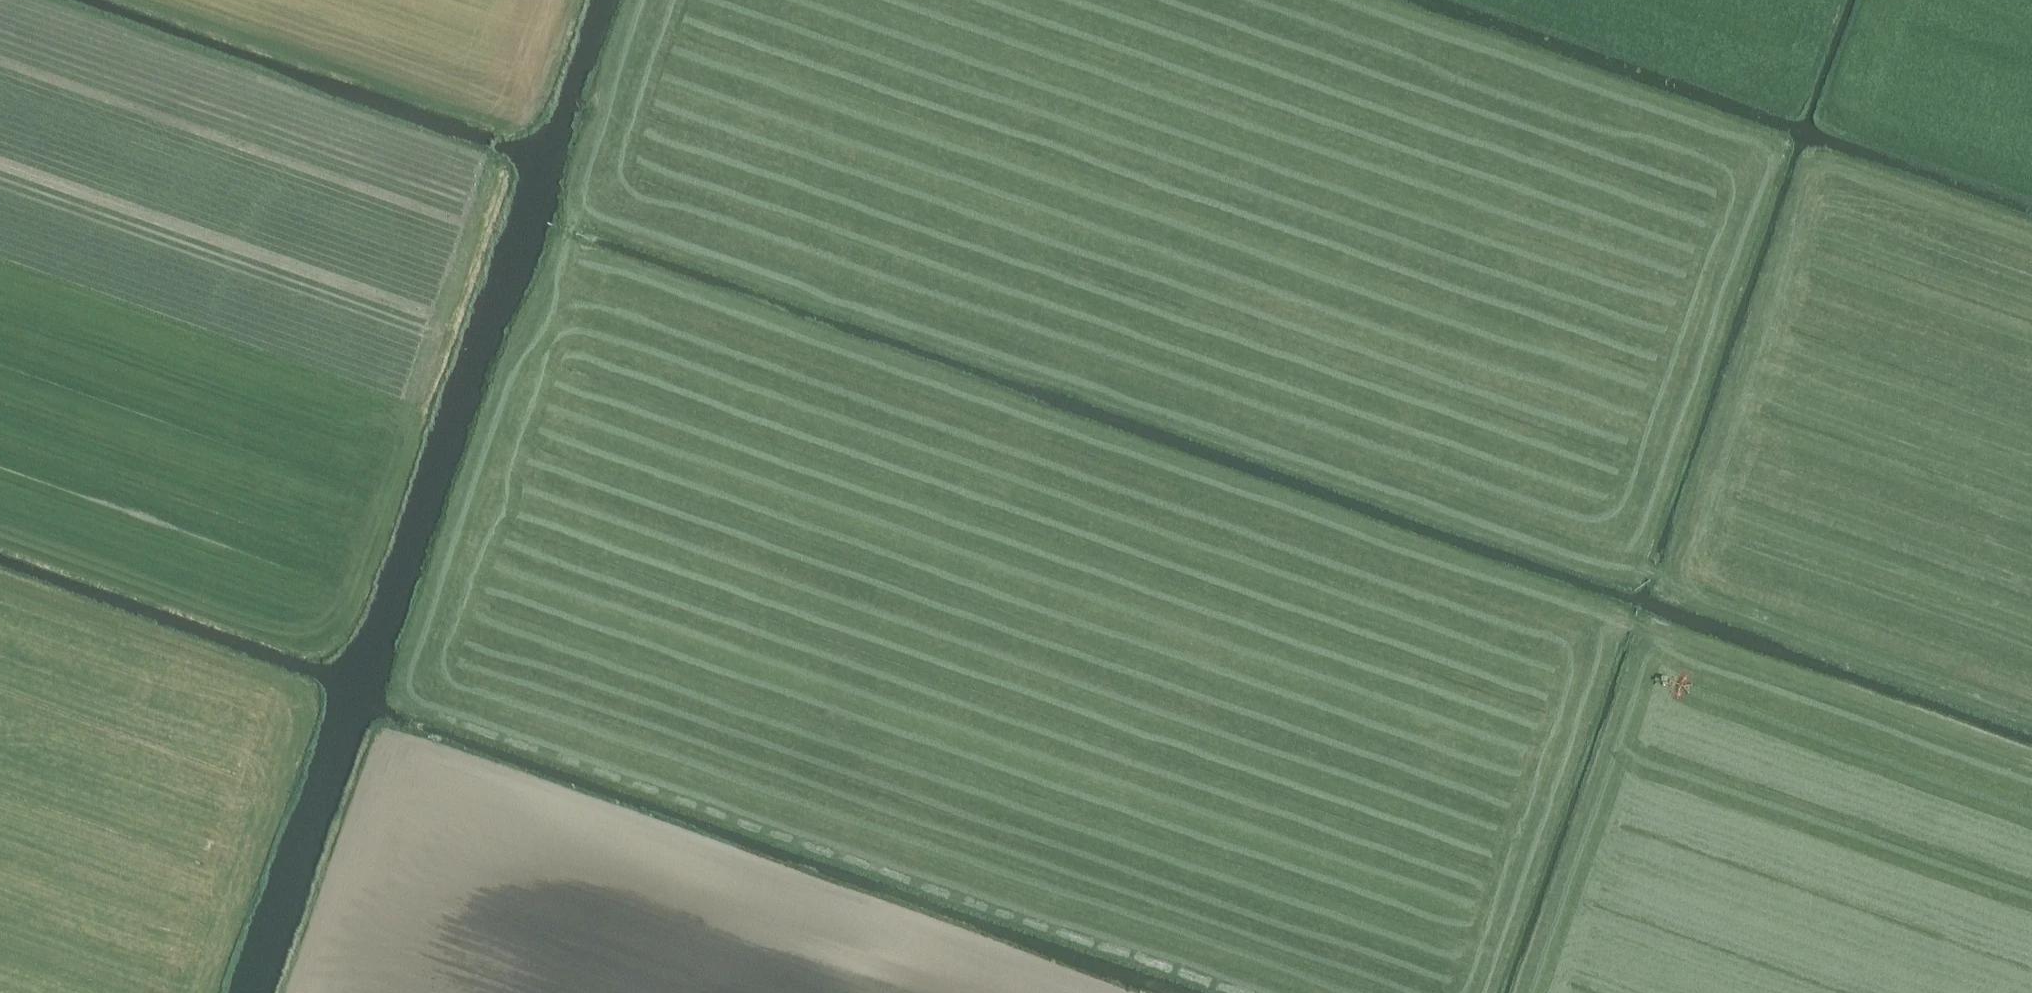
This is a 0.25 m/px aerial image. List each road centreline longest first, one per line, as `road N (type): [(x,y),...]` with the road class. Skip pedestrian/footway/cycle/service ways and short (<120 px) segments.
road 1 (track): [(1623,619),(2031,768)]

